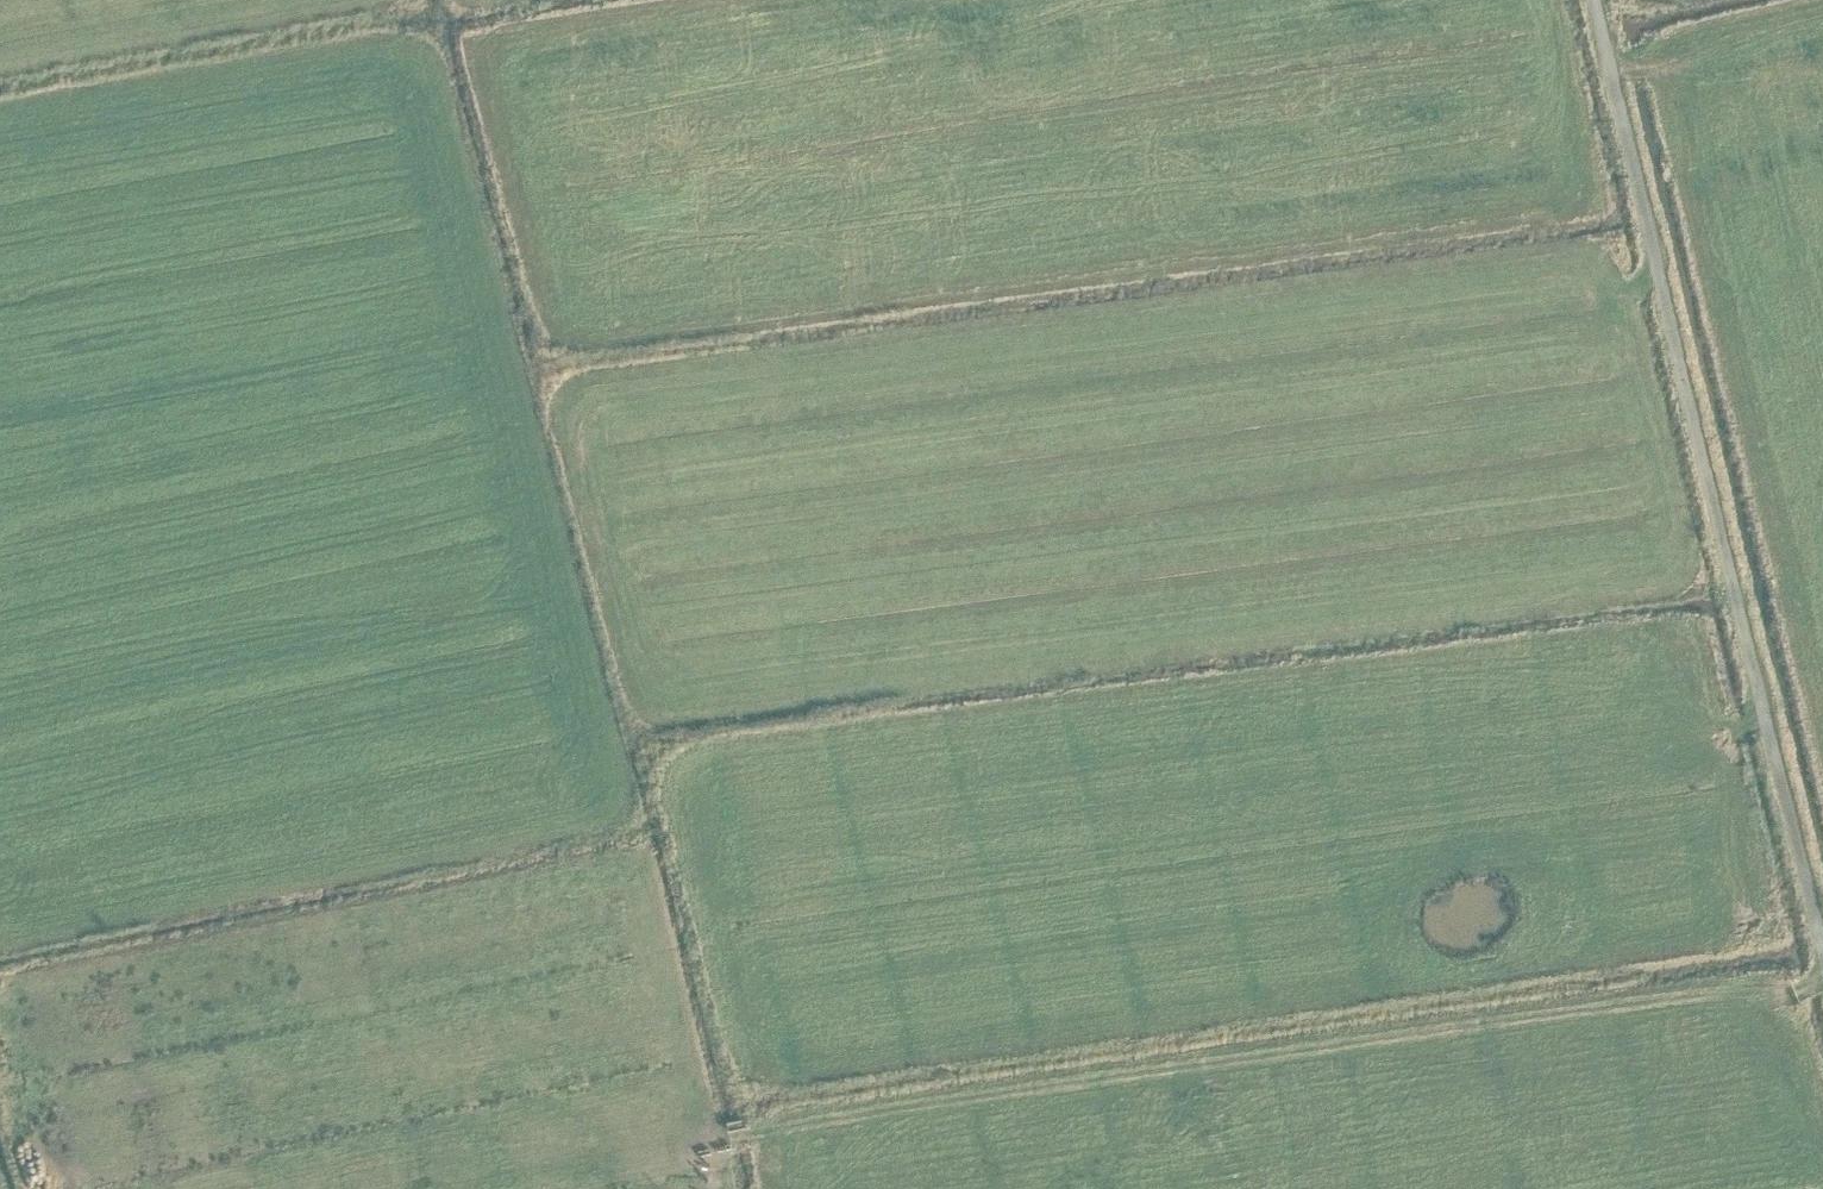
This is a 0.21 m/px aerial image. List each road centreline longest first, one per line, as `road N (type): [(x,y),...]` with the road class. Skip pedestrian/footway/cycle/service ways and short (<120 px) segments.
road 1 (track): [(1598,0),(1822,938)]

